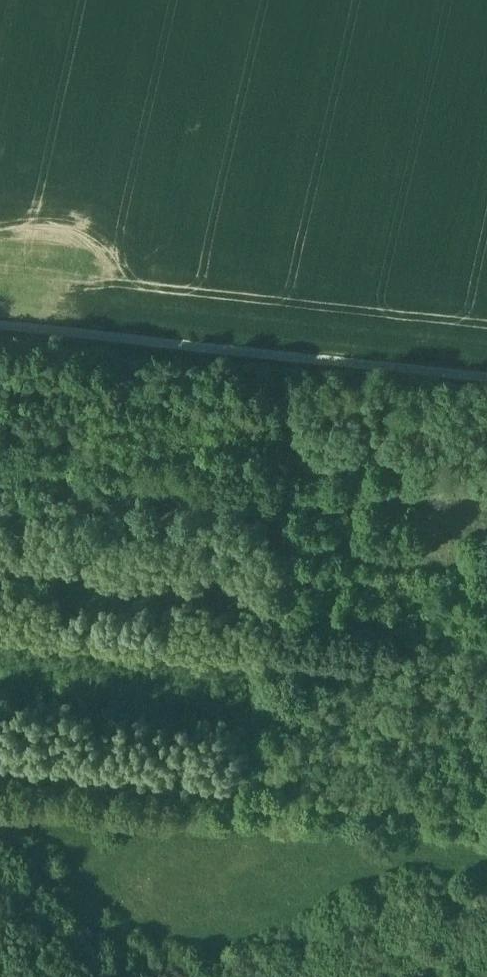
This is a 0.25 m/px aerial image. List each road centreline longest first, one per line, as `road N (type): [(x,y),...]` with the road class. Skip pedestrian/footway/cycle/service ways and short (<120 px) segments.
road 1 (track): [(486,376),(0,324)]

